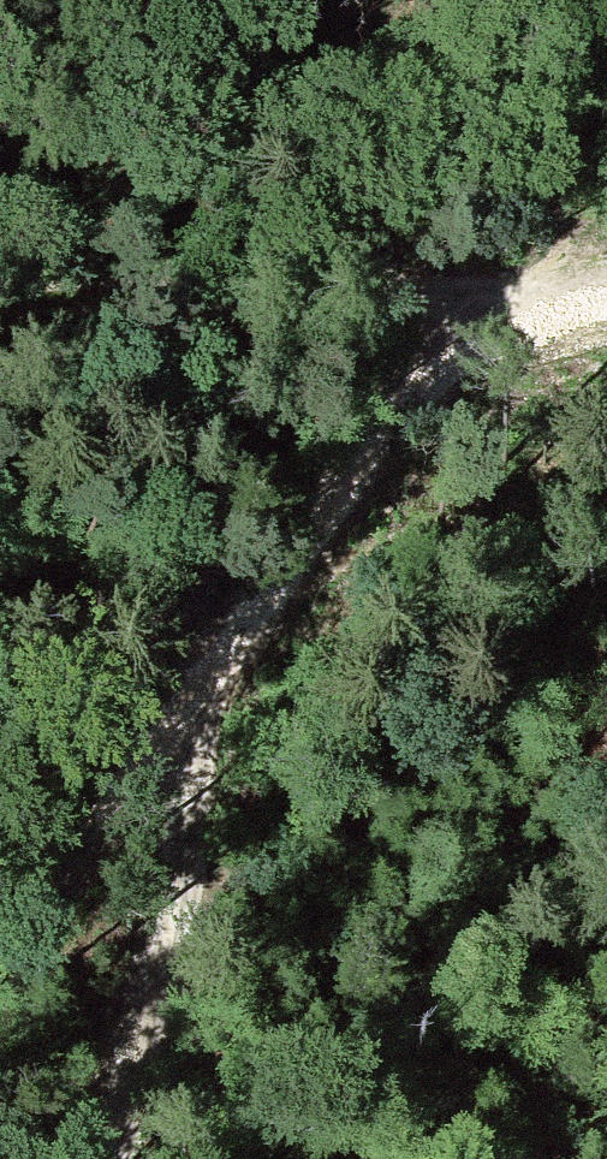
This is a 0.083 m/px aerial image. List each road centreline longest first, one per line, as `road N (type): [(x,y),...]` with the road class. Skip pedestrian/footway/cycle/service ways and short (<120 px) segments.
road 1 (track): [(606,298),(388,292),(0,305)]
road 2 (track): [(511,291),(204,690)]
road 3 (track): [(204,690),(177,971),(118,1158)]
road 4 (track): [(204,690),(0,996)]

